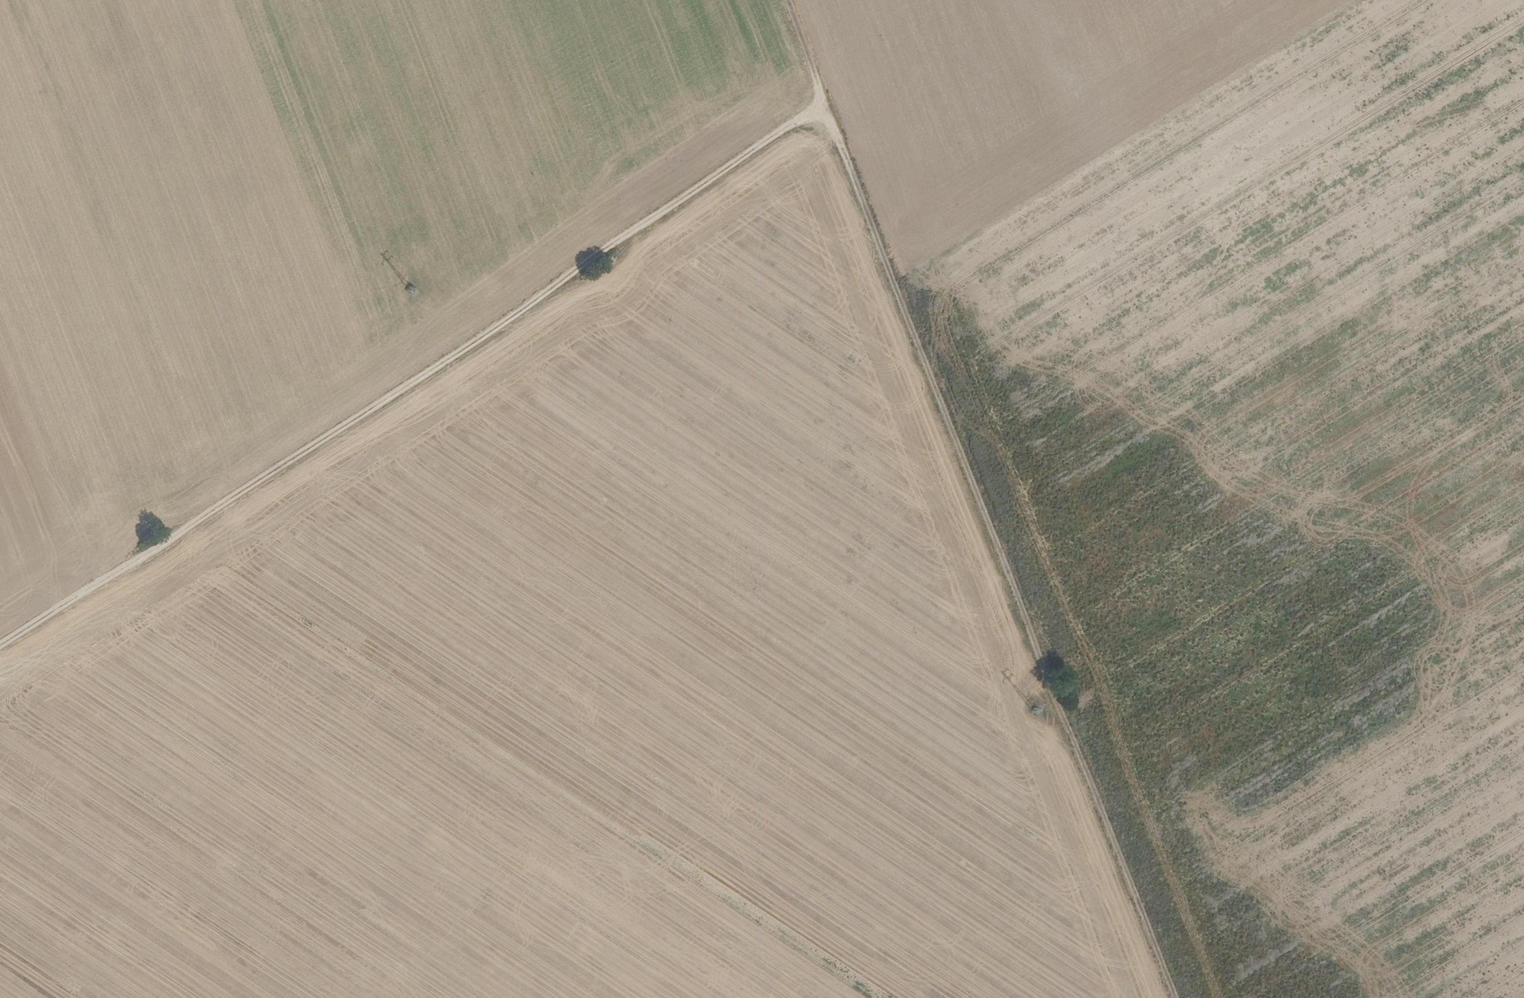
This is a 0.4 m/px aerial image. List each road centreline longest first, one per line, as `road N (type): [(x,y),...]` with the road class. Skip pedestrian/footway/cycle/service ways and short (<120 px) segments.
road 1 (track): [(0,649),(442,367),(825,105),(1174,997)]

